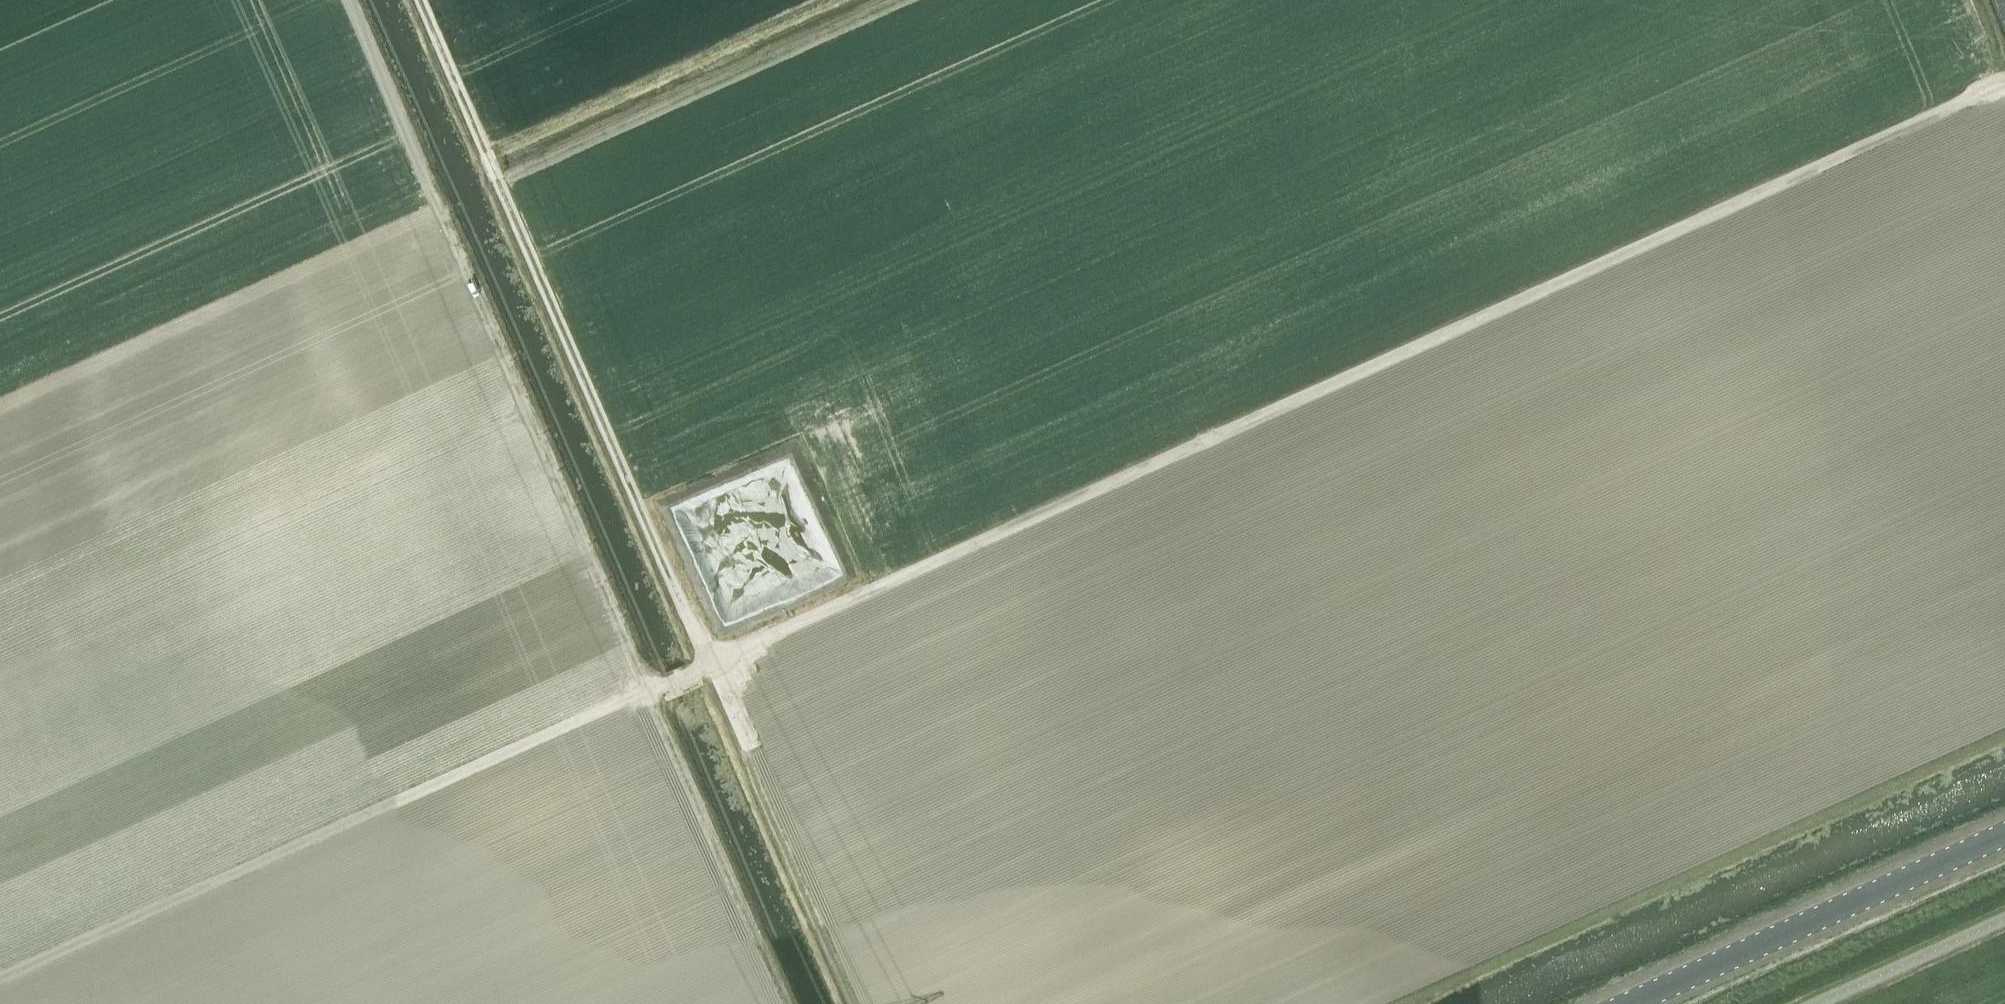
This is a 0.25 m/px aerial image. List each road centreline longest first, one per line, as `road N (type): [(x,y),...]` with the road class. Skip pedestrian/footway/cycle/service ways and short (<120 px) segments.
road 1 (track): [(2004,81),(699,667)]
road 2 (track): [(0,977),(699,667)]
road 3 (unclassified): [(1621,1003),(2004,831)]

